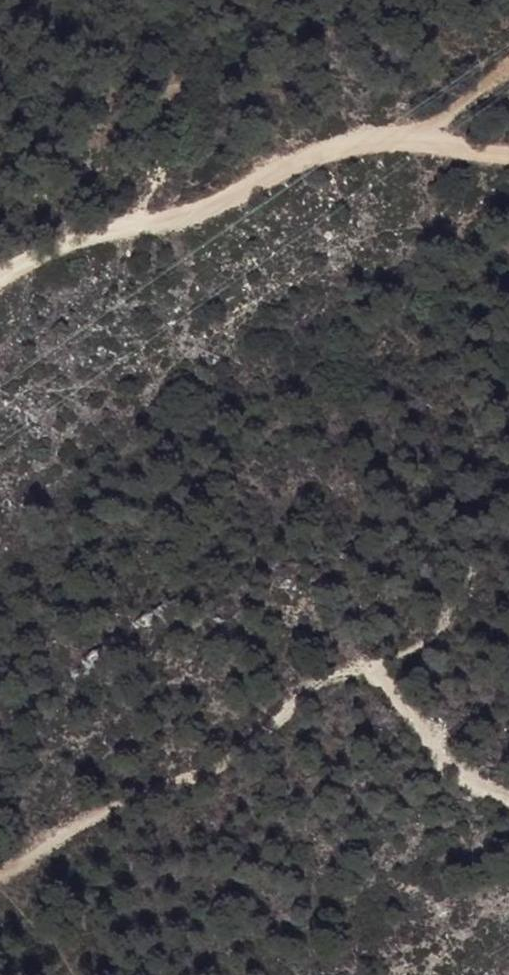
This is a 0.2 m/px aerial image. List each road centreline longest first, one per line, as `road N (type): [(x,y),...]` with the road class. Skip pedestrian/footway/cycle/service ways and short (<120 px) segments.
road 1 (track): [(508,157),(369,141),(159,226),(69,247),(0,279)]
road 2 (track): [(361,670),(322,680),(267,733),(0,865)]
road 3 (track): [(508,801),(452,776),(393,693),(361,670)]
road 4 (track): [(508,61),(399,143)]

